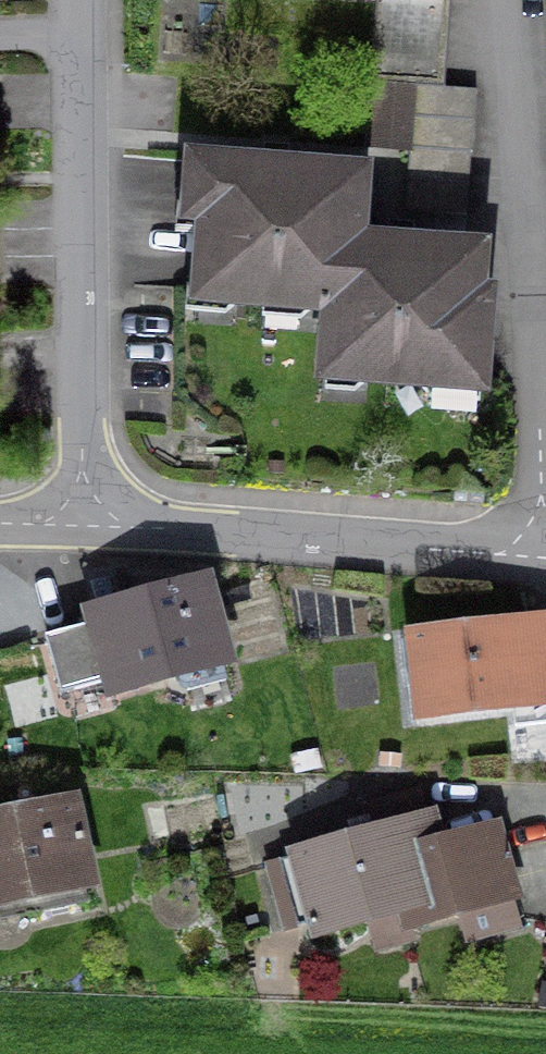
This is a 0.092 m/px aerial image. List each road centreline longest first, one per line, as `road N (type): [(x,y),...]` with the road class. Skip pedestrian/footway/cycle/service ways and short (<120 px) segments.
road 1 (residential): [(541,559),(514,0)]
road 2 (unclassified): [(87,0),(79,526)]
road 3 (unclassified): [(79,526),(541,559)]

